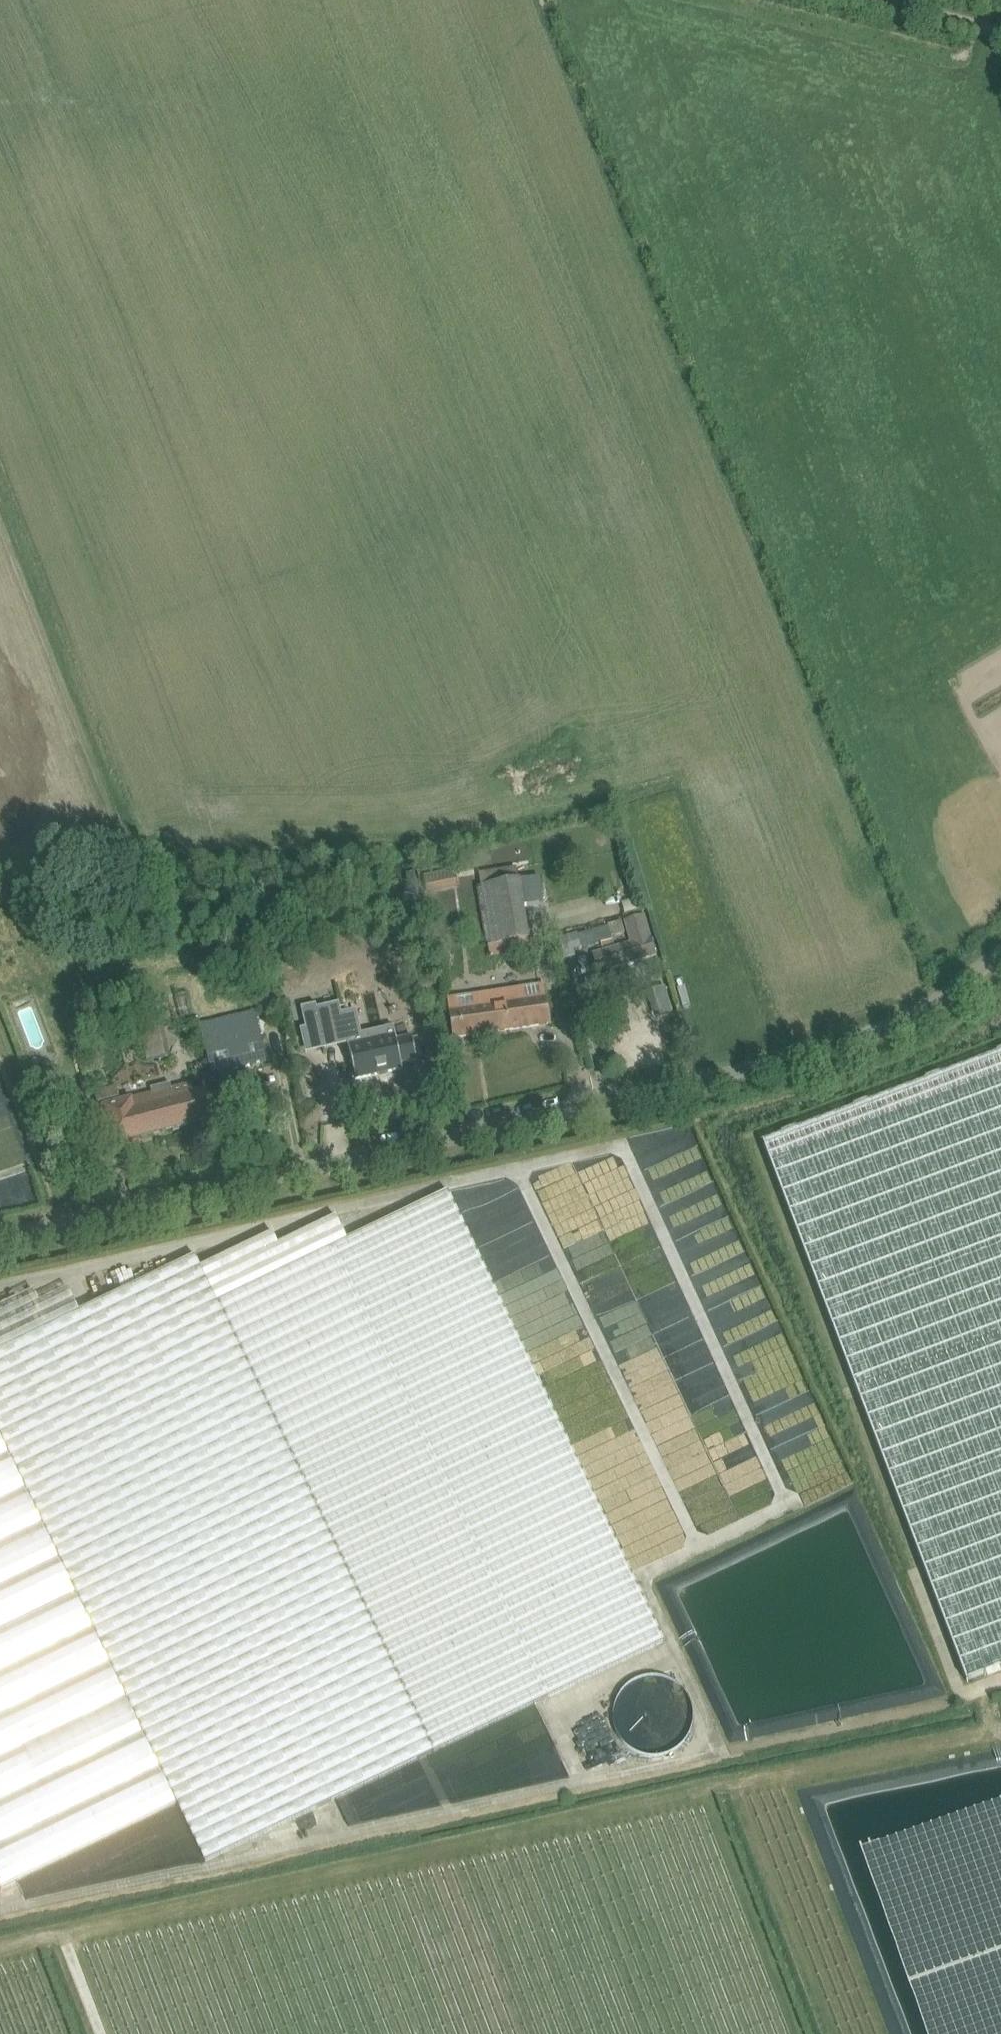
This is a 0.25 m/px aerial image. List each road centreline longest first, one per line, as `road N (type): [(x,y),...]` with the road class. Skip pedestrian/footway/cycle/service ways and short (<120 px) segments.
road 1 (unclassified): [(0,1237),(839,1046),(913,1016),(1000,951)]
road 2 (unclassified): [(1000,32),(878,0)]

